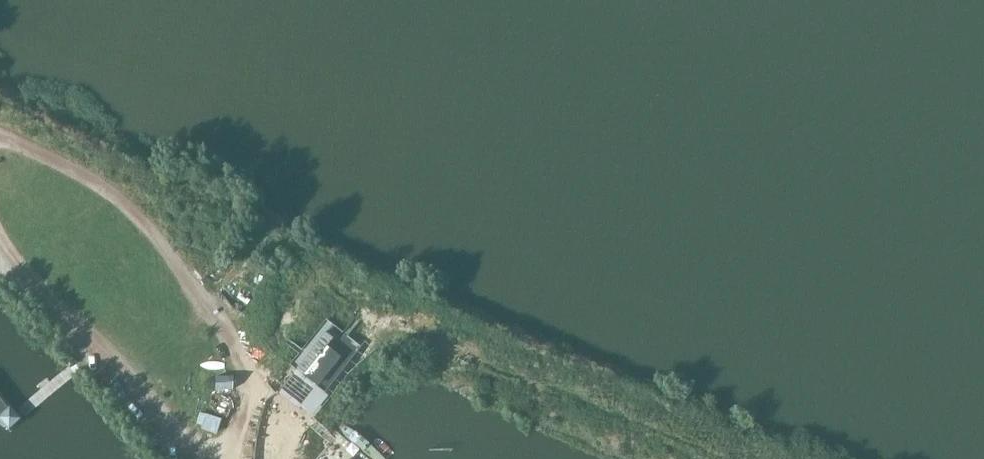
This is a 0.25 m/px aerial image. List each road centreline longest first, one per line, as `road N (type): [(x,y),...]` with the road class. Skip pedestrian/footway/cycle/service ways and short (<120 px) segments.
road 1 (track): [(0,251),(201,458)]

